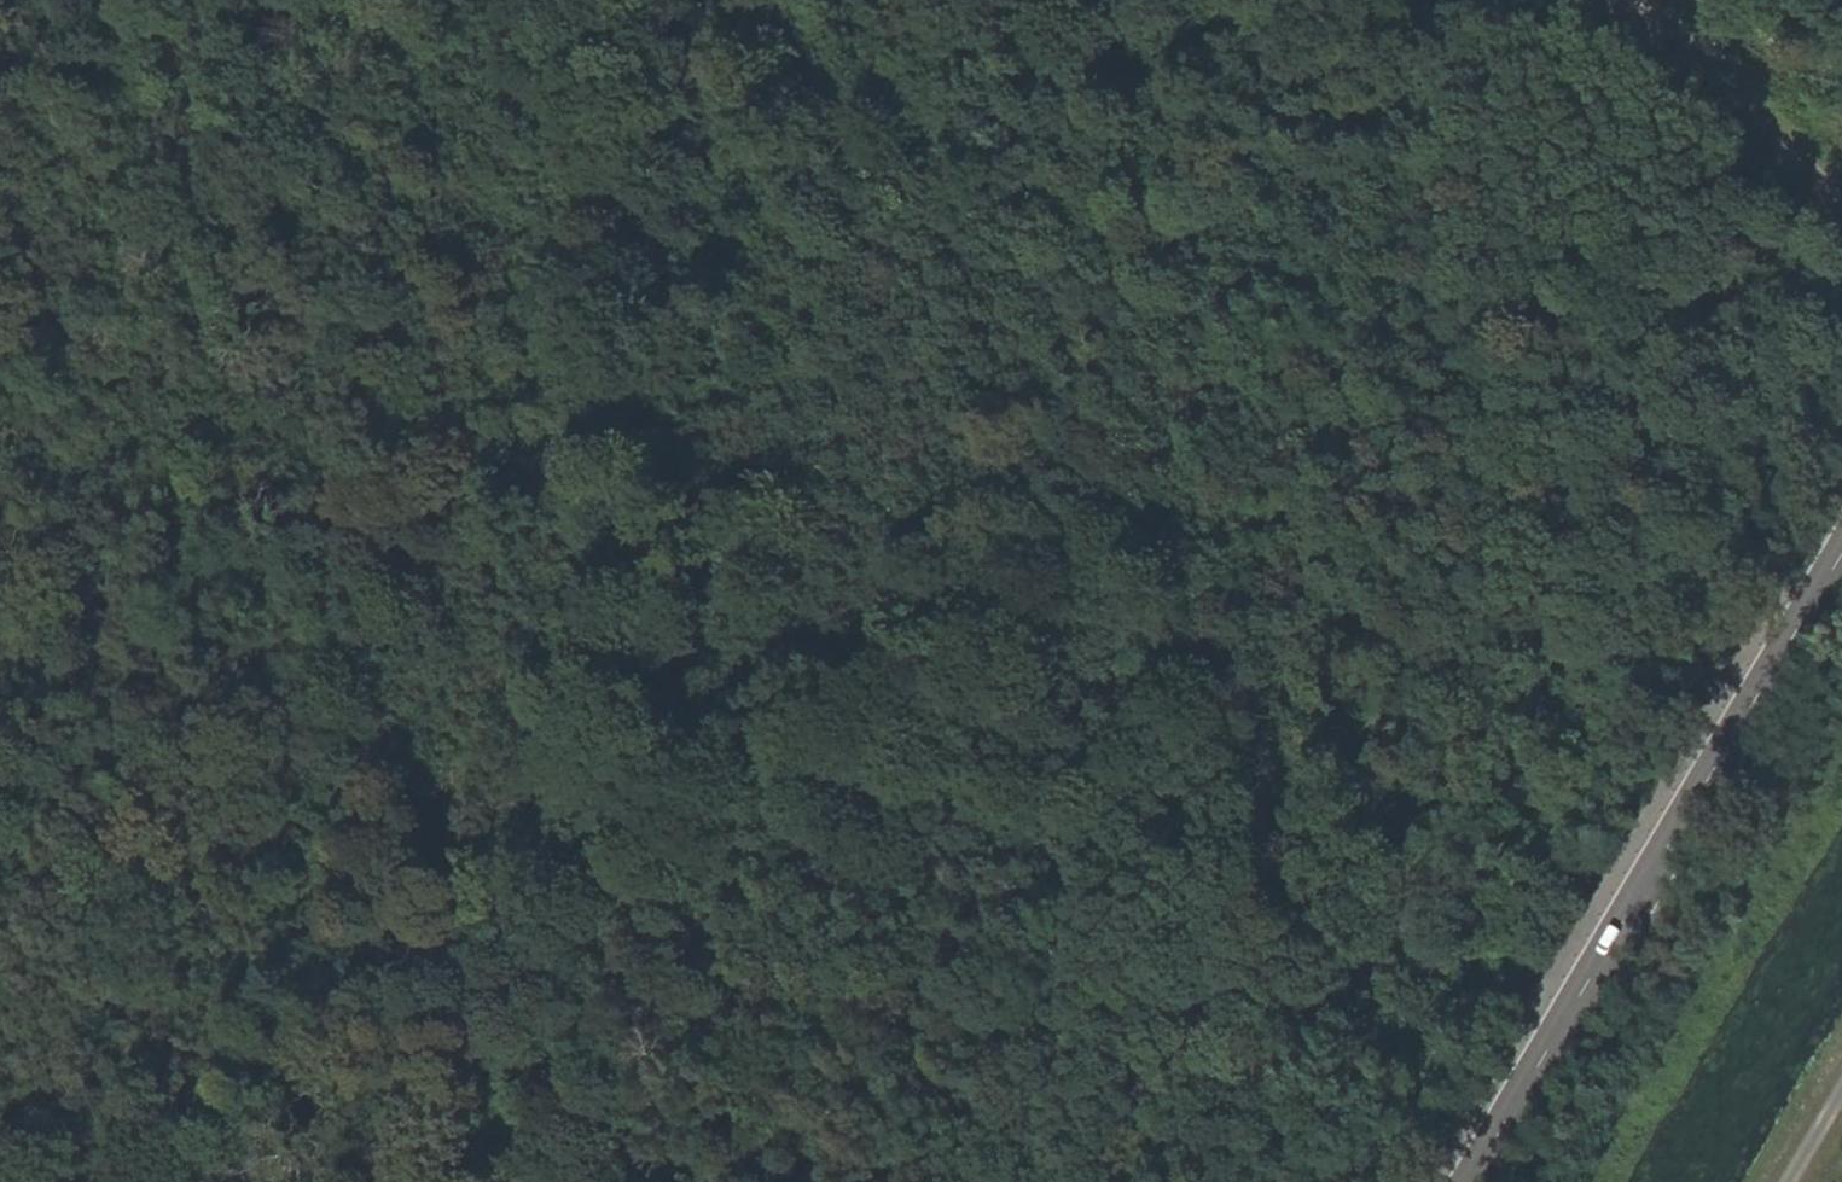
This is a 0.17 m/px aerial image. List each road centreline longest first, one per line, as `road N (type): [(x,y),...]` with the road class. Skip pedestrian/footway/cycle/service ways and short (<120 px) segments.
road 1 (tertiary): [(1472,1181),(1841,555)]
road 2 (track): [(1841,187),(1750,101),(1600,0)]

